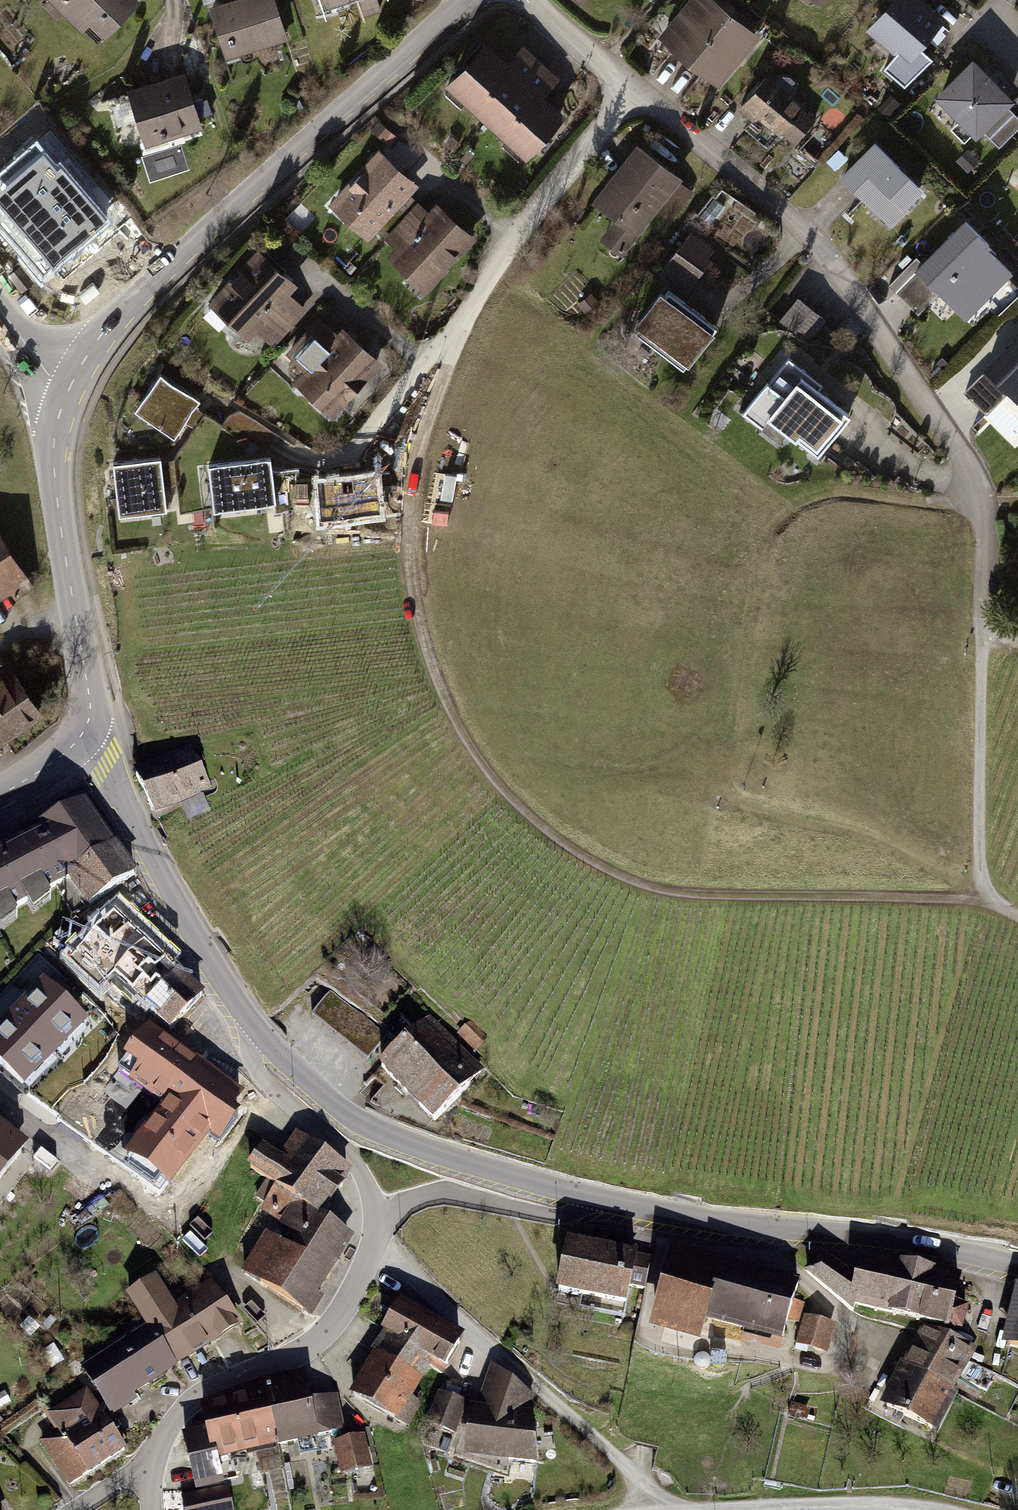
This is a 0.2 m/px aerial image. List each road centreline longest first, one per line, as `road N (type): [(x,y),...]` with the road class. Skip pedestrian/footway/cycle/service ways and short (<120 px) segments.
road 1 (track): [(410,570),(439,681),(461,727),(488,772),(576,853),(664,890),(986,901)]
road 2 (residential): [(633,87),(830,259),(982,495),(987,583)]
road 3 (tertiary): [(70,386),(102,333),(191,245),(467,0)]
road 4 (residential): [(410,570),(415,472),(453,339),(498,261),(633,87)]
road 5 (track): [(982,495),(945,503),(842,491),(797,504),(762,544),(724,792)]
road 6 (tertiary): [(1017,1266),(879,1237),(600,1198)]
road 7 (residential): [(671,1509),(377,1234)]
road 8 (tertiary): [(600,1198),(363,1124),(251,1026)]
road 9 (tertiary): [(79,739),(91,706),(53,456),(70,386)]
road 10 (tertiary): [(251,1026),(96,754),(79,739)]
road 11 (residential): [(151,1463),(185,1407),(320,1338),(377,1234)]
road 12 (track): [(987,583),(980,871),(986,901)]
road 13 (residential): [(377,1234),(376,1204),(350,1157),(271,1088),(250,1056),(251,1026)]
road 14 (residential): [(377,1234),(405,1203),(432,1192),(563,1216),(600,1198)]
road 15 (residential): [(711,1509),(896,1502),(930,1509)]
road 16 (residential): [(528,0),(633,87)]

